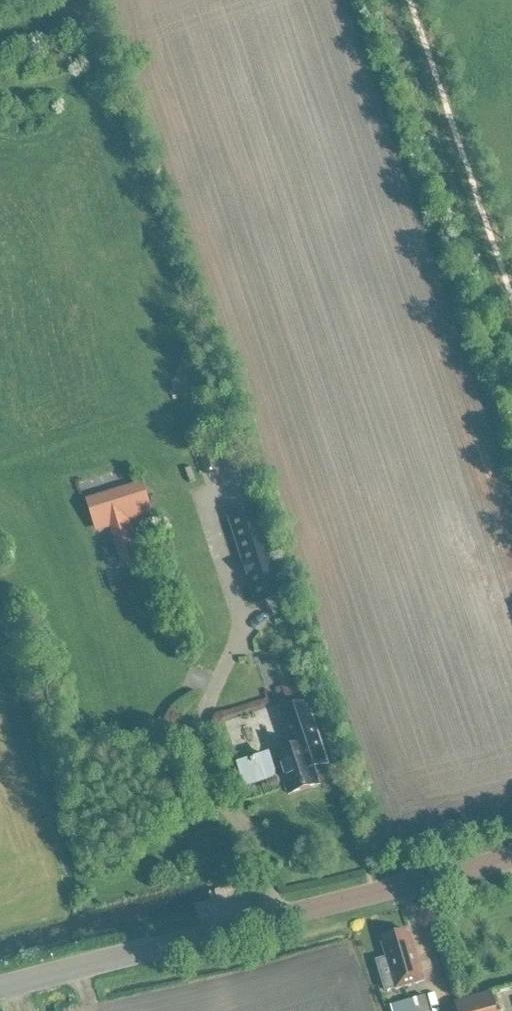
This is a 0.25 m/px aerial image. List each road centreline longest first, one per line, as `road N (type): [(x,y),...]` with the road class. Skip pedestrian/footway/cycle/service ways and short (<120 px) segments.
road 1 (tertiary): [(0,990),(511,858)]

